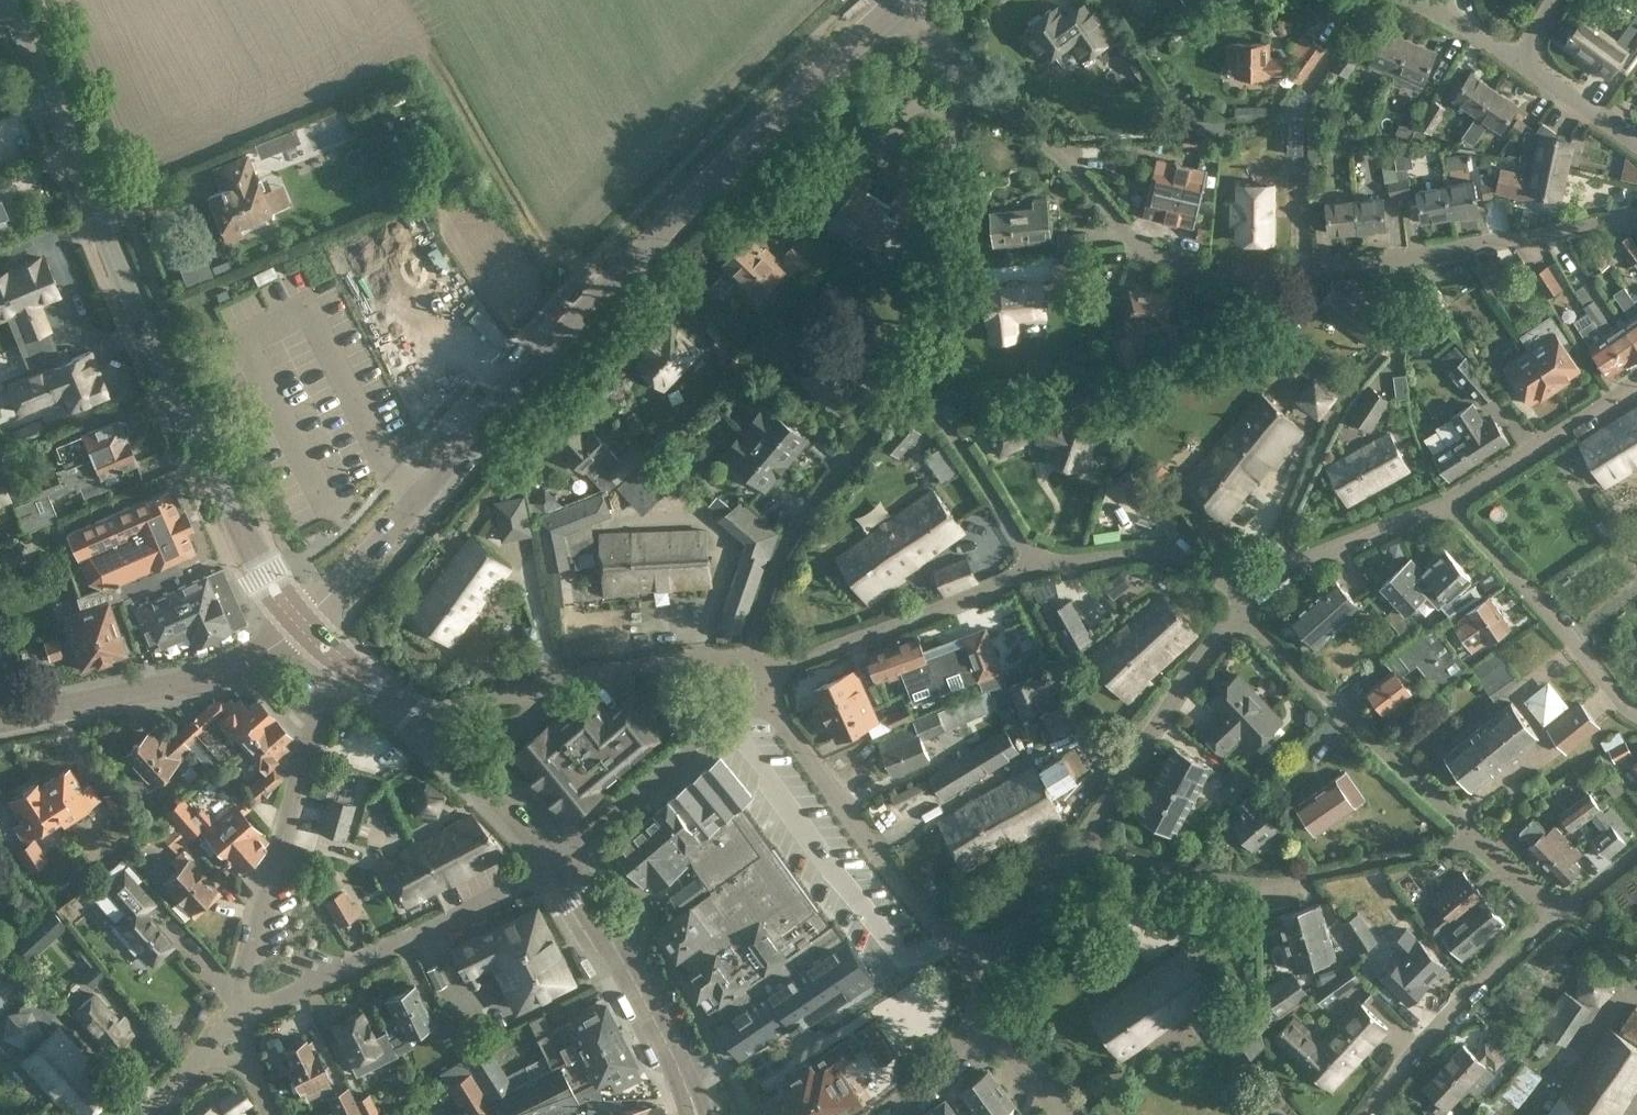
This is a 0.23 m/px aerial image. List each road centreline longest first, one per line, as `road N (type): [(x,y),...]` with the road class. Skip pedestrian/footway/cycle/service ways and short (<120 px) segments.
road 1 (tertiary): [(299,624),(451,458),(894,6)]
road 2 (residential): [(1636,213),(1393,260),(1209,268),(1130,241),(1095,192),(966,83)]
road 3 (secondary): [(299,624),(264,574),(140,313),(11,0)]
road 4 (residential): [(1562,906),(1537,896),(1401,783),(1233,621)]
road 5 (residential): [(993,967),(1208,647),(1233,621)]
road 6 (residential): [(236,1025),(244,961),(326,693),(343,658)]
road 7 (residential): [(993,967),(944,933),(755,691)]
road 8 (residential): [(236,1025),(256,1006),(477,906),(556,859)]
road 9 (residential): [(433,735),(513,693),(631,667),(754,661)]
road 10 (residential): [(754,661),(758,622),(789,535),(912,383)]
road 11 (secondary): [(0,719),(202,675),(299,624)]
road 12 (residential): [(912,383),(963,222),(950,111),(966,83)]
road 13 (unclassified): [(754,661),(793,659),(997,584),(1029,559)]
road 14 (secondary): [(693,1114),(674,1054),(633,977),(556,859)]
road 15 (residential): [(1366,1114),(1407,1056),(1562,906)]
road 16 (residential): [(1448,504),(1544,606),(1598,678),(1636,708)]
road 17 (unclassified): [(556,859),(755,691)]
road 18 (residential): [(1448,504),(1636,380)]
road 19 (unclassified): [(1029,559),(1144,548),(1186,558),(1243,592)]
road 20 (residential): [(1243,592),(1448,504)]
road 21 (residential): [(1029,559),(957,435),(912,383)]
road 22 (residential): [(889,1114),(932,1079),(979,1013),(993,967)]
road 23 (secondary): [(556,859),(433,735)]
road 24 (residential): [(1636,145),(1520,59)]
road 25 (residential): [(1520,59),(1452,12),(1415,0)]
road 26 (residential): [(236,1025),(155,1114)]

